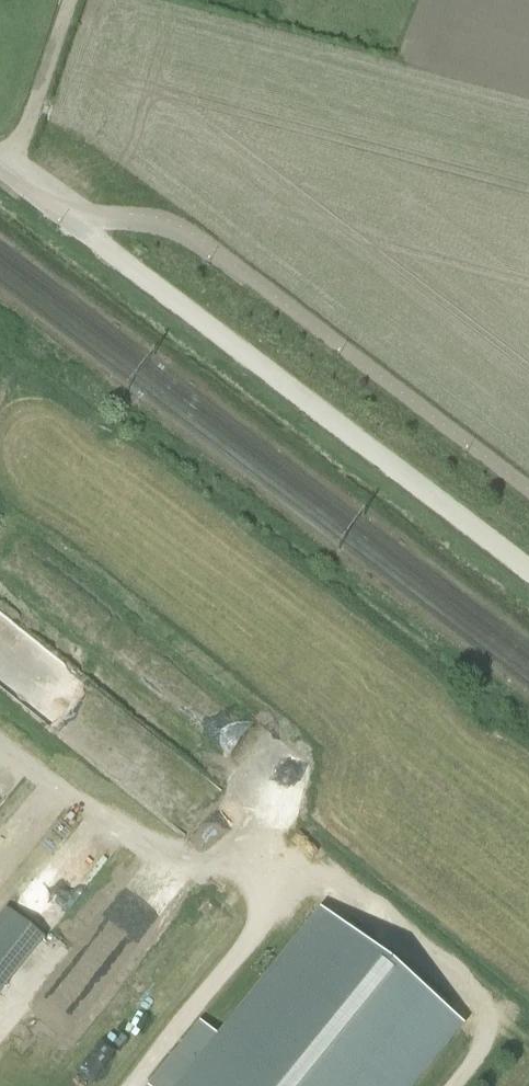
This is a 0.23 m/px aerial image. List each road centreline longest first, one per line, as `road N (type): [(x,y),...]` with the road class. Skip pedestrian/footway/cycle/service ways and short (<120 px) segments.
road 1 (track): [(528,571),(52,212)]

